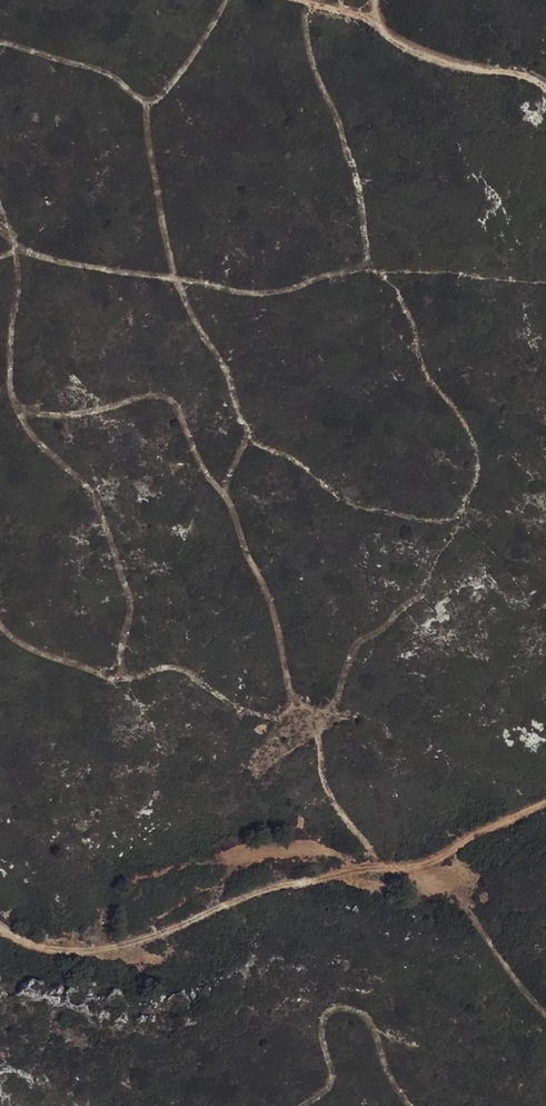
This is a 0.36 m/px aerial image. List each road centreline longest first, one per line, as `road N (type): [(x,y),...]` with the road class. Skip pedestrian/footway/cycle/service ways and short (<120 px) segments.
road 1 (track): [(0,927),(29,945),(84,950),(133,942),(266,888),(401,872),(545,801)]
road 2 (track): [(545,84),(421,51),(375,16),(311,0)]

